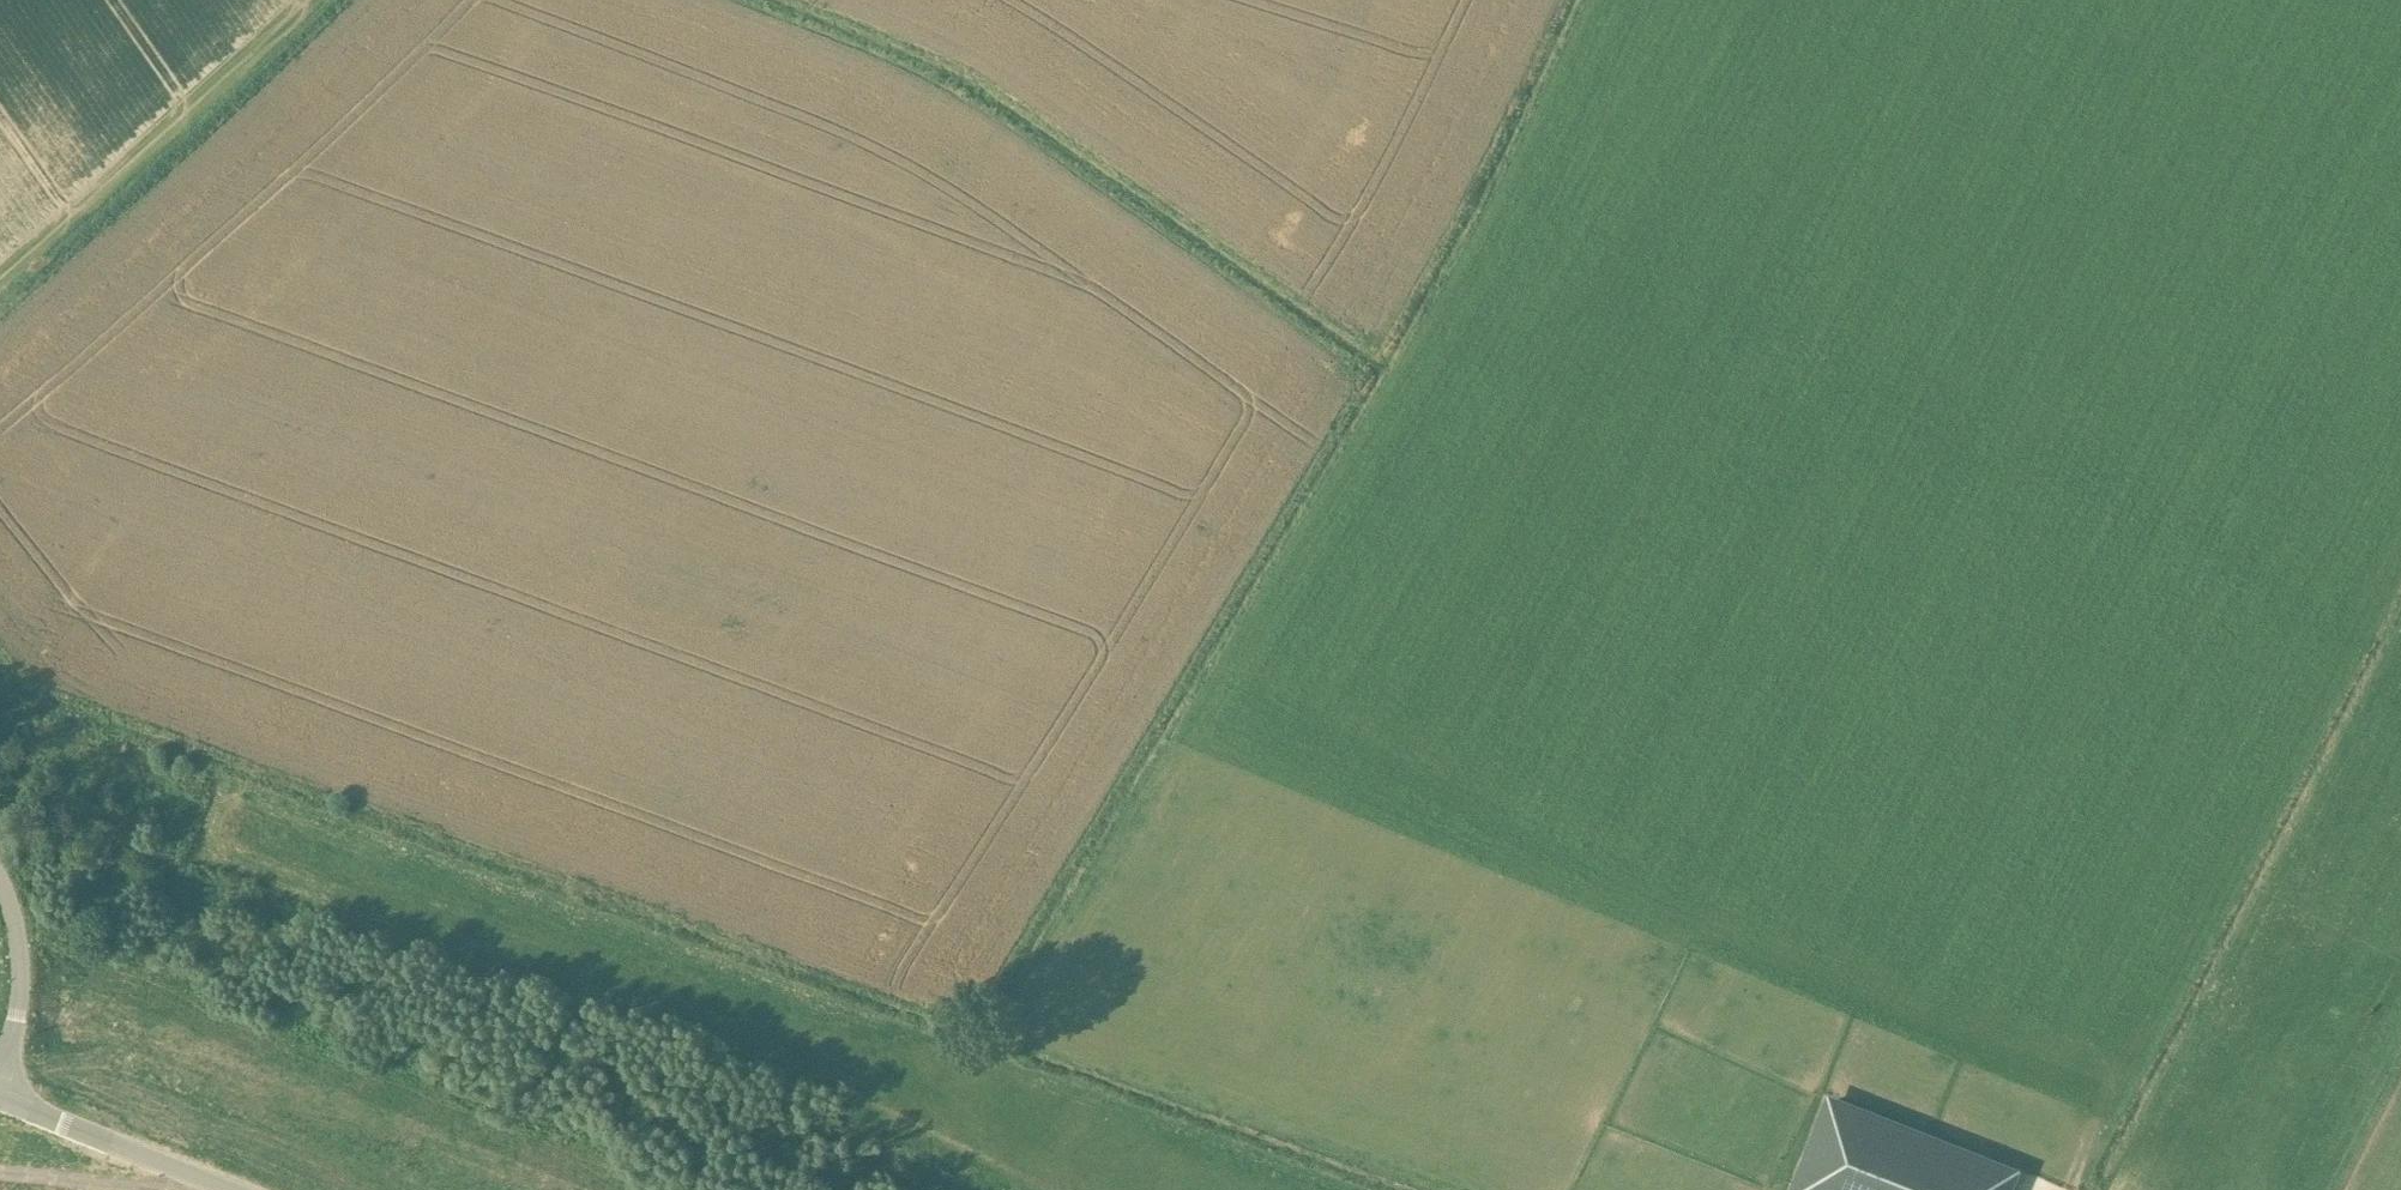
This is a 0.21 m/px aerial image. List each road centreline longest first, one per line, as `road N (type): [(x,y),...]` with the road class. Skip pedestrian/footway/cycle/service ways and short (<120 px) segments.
road 1 (unclassified): [(224,1189),(0,1098)]
road 2 (unclassified): [(0,1081),(27,968),(0,858)]
road 3 (track): [(155,1163),(0,1169)]

